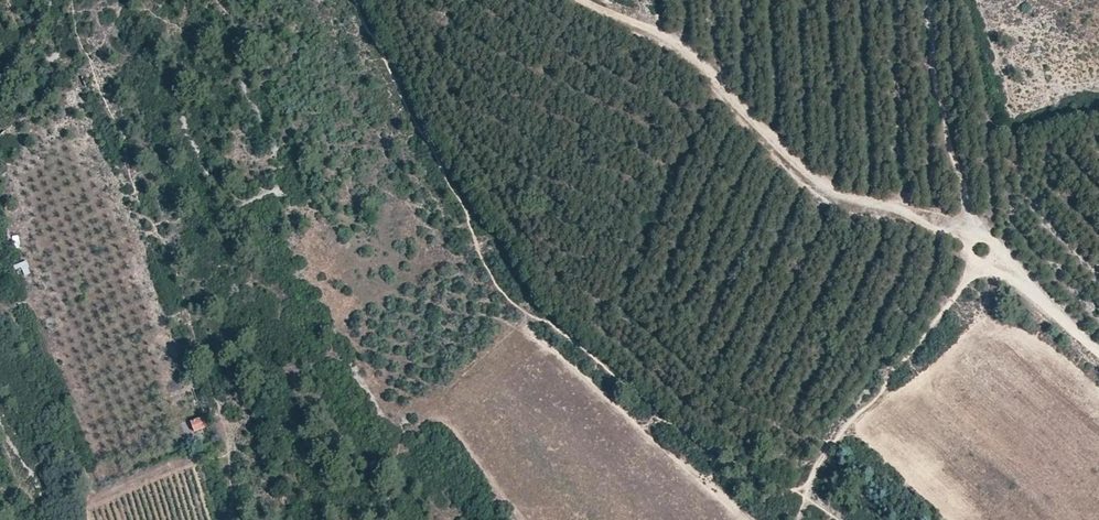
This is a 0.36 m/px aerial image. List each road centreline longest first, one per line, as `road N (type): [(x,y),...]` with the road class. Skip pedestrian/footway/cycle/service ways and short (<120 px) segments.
road 1 (track): [(593,0),(710,77),(832,192),(978,236),(1098,347)]

